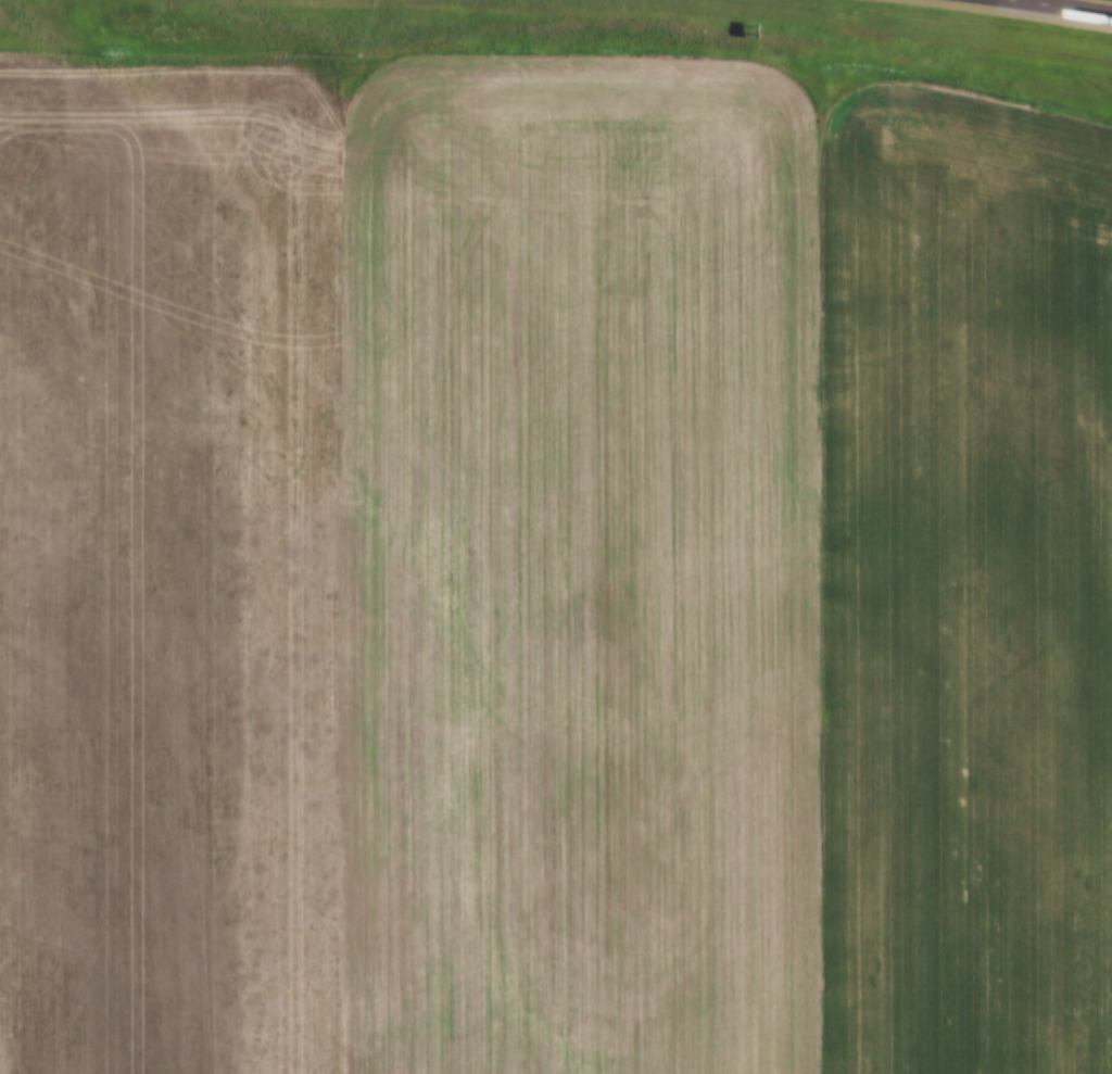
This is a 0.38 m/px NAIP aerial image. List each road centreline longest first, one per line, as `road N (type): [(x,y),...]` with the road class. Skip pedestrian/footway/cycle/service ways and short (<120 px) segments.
road 1 (motorway): [(944,0),(1111,24)]

